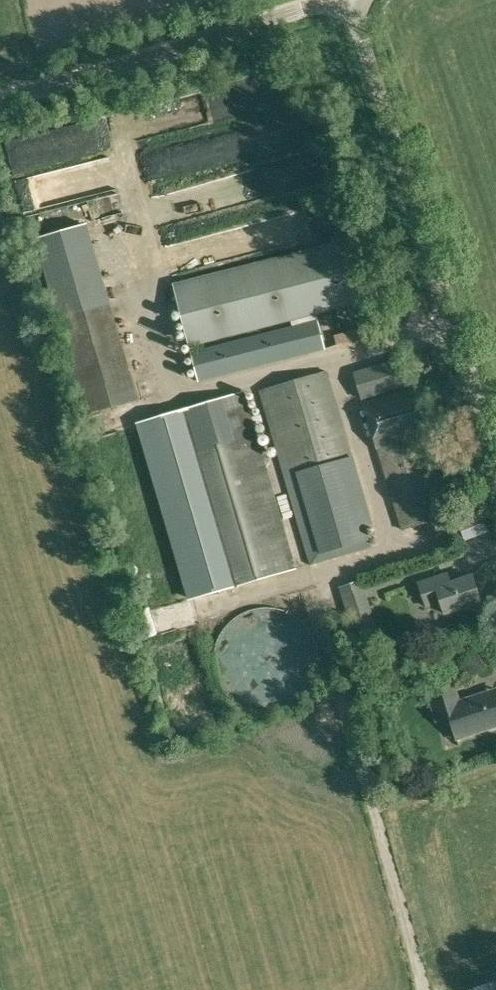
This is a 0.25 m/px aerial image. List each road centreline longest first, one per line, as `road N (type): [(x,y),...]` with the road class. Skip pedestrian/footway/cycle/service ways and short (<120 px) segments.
road 1 (unclassified): [(495,472),(345,0)]
road 2 (unclassified): [(0,99),(330,0)]

